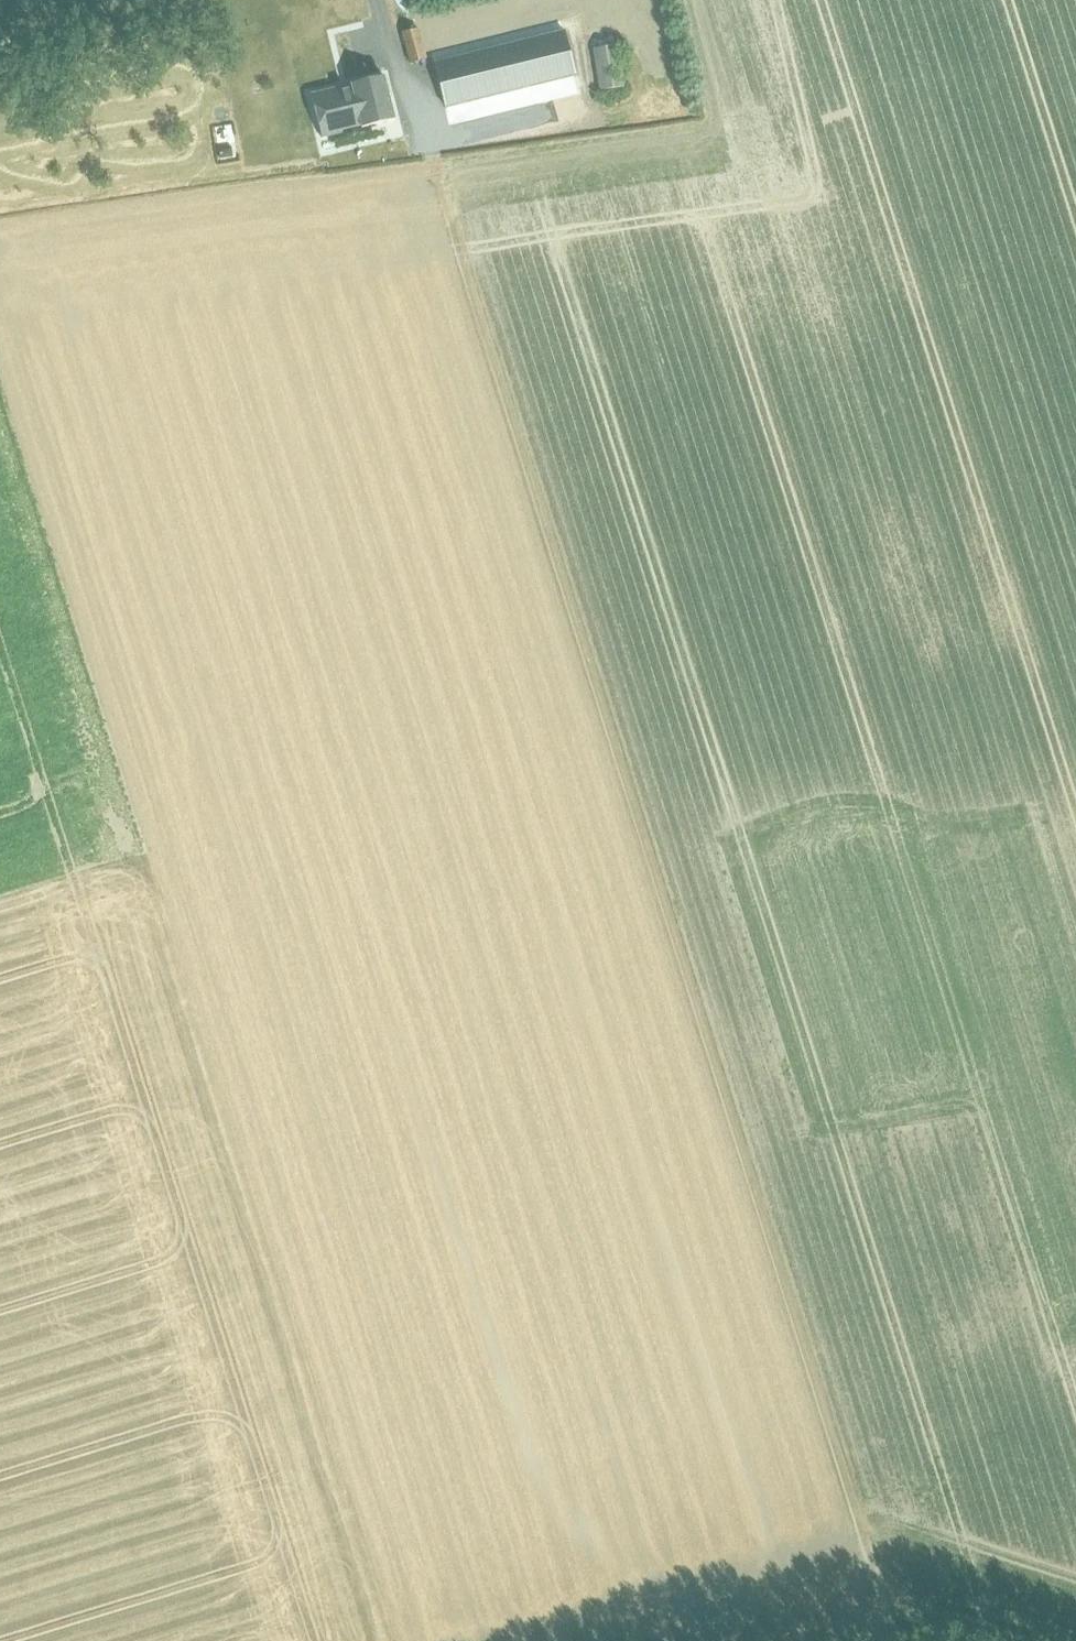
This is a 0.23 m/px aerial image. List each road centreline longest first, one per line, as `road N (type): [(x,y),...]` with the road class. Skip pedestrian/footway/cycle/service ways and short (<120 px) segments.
road 1 (track): [(886,1640),(430,167)]

